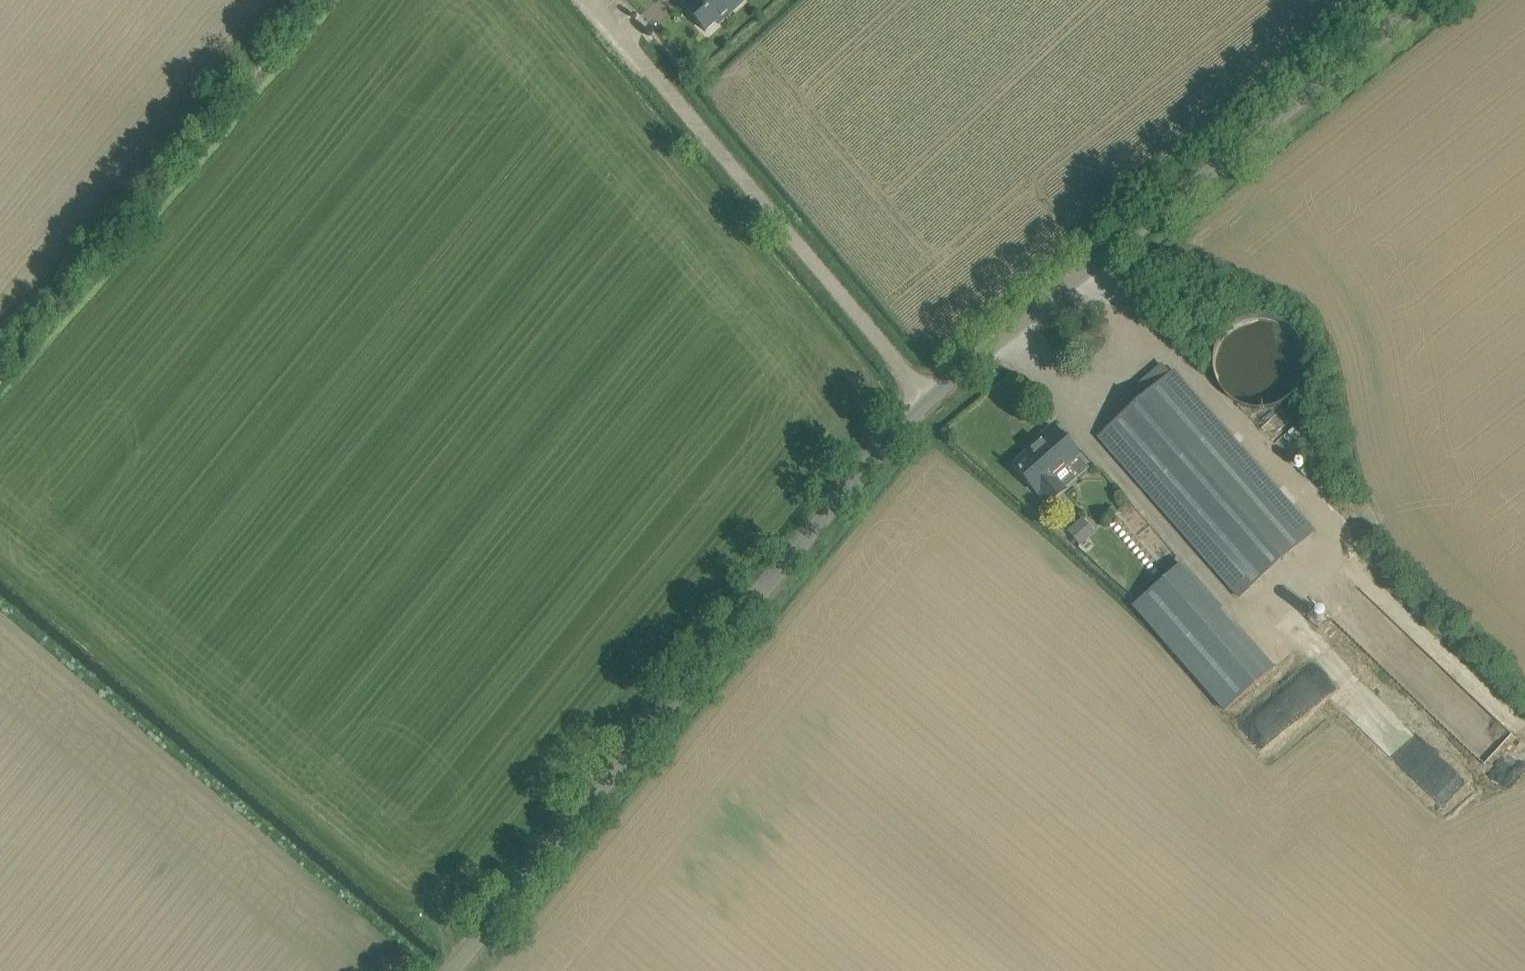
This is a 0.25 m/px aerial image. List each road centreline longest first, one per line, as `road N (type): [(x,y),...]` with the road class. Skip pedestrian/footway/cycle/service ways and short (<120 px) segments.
road 1 (unclassified): [(454,970),(926,399)]
road 2 (unclassified): [(926,399),(1425,0)]
road 3 (unclassified): [(926,399),(591,0)]

